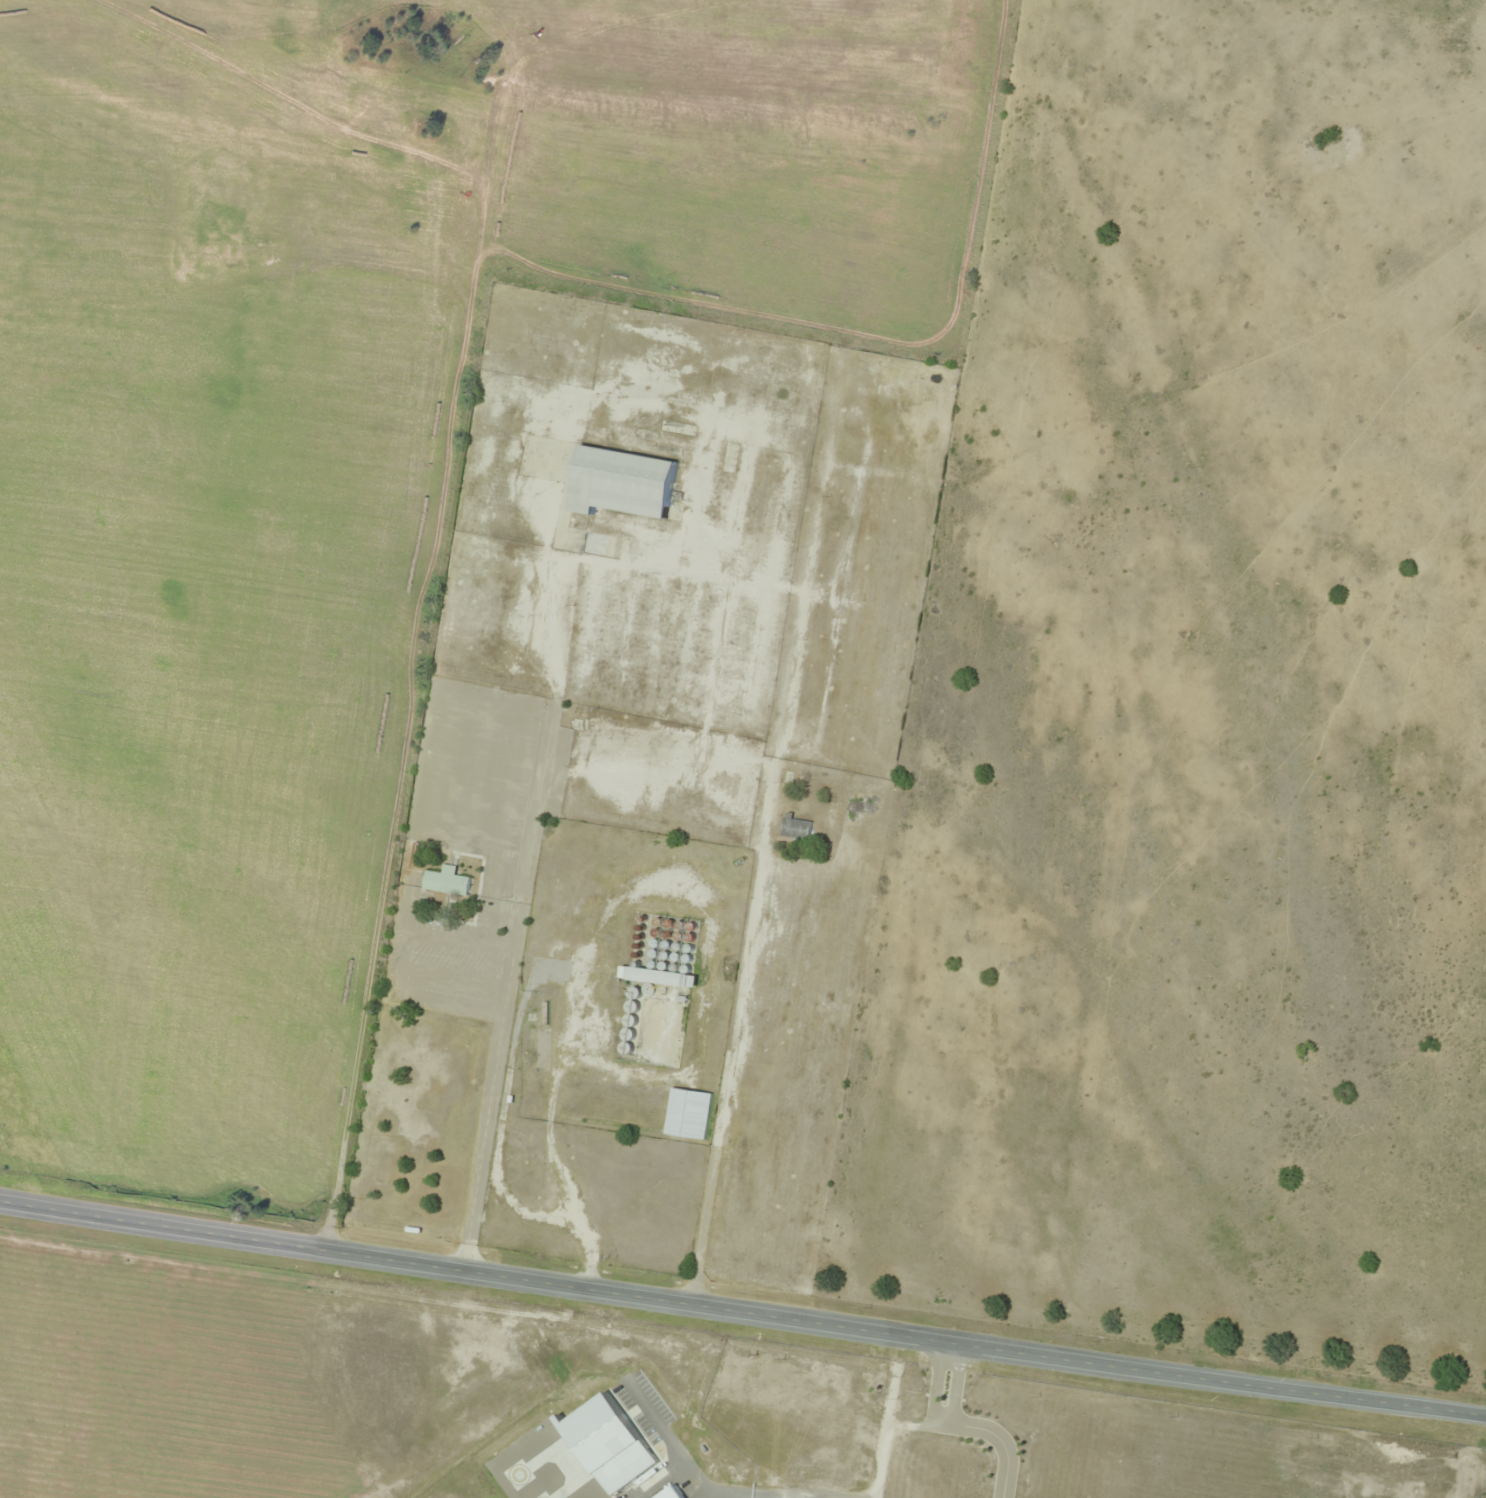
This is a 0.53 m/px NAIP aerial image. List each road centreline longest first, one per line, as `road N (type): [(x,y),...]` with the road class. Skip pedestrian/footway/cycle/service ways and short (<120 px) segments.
road 1 (secondary): [(1485,1419),(0,1203)]

